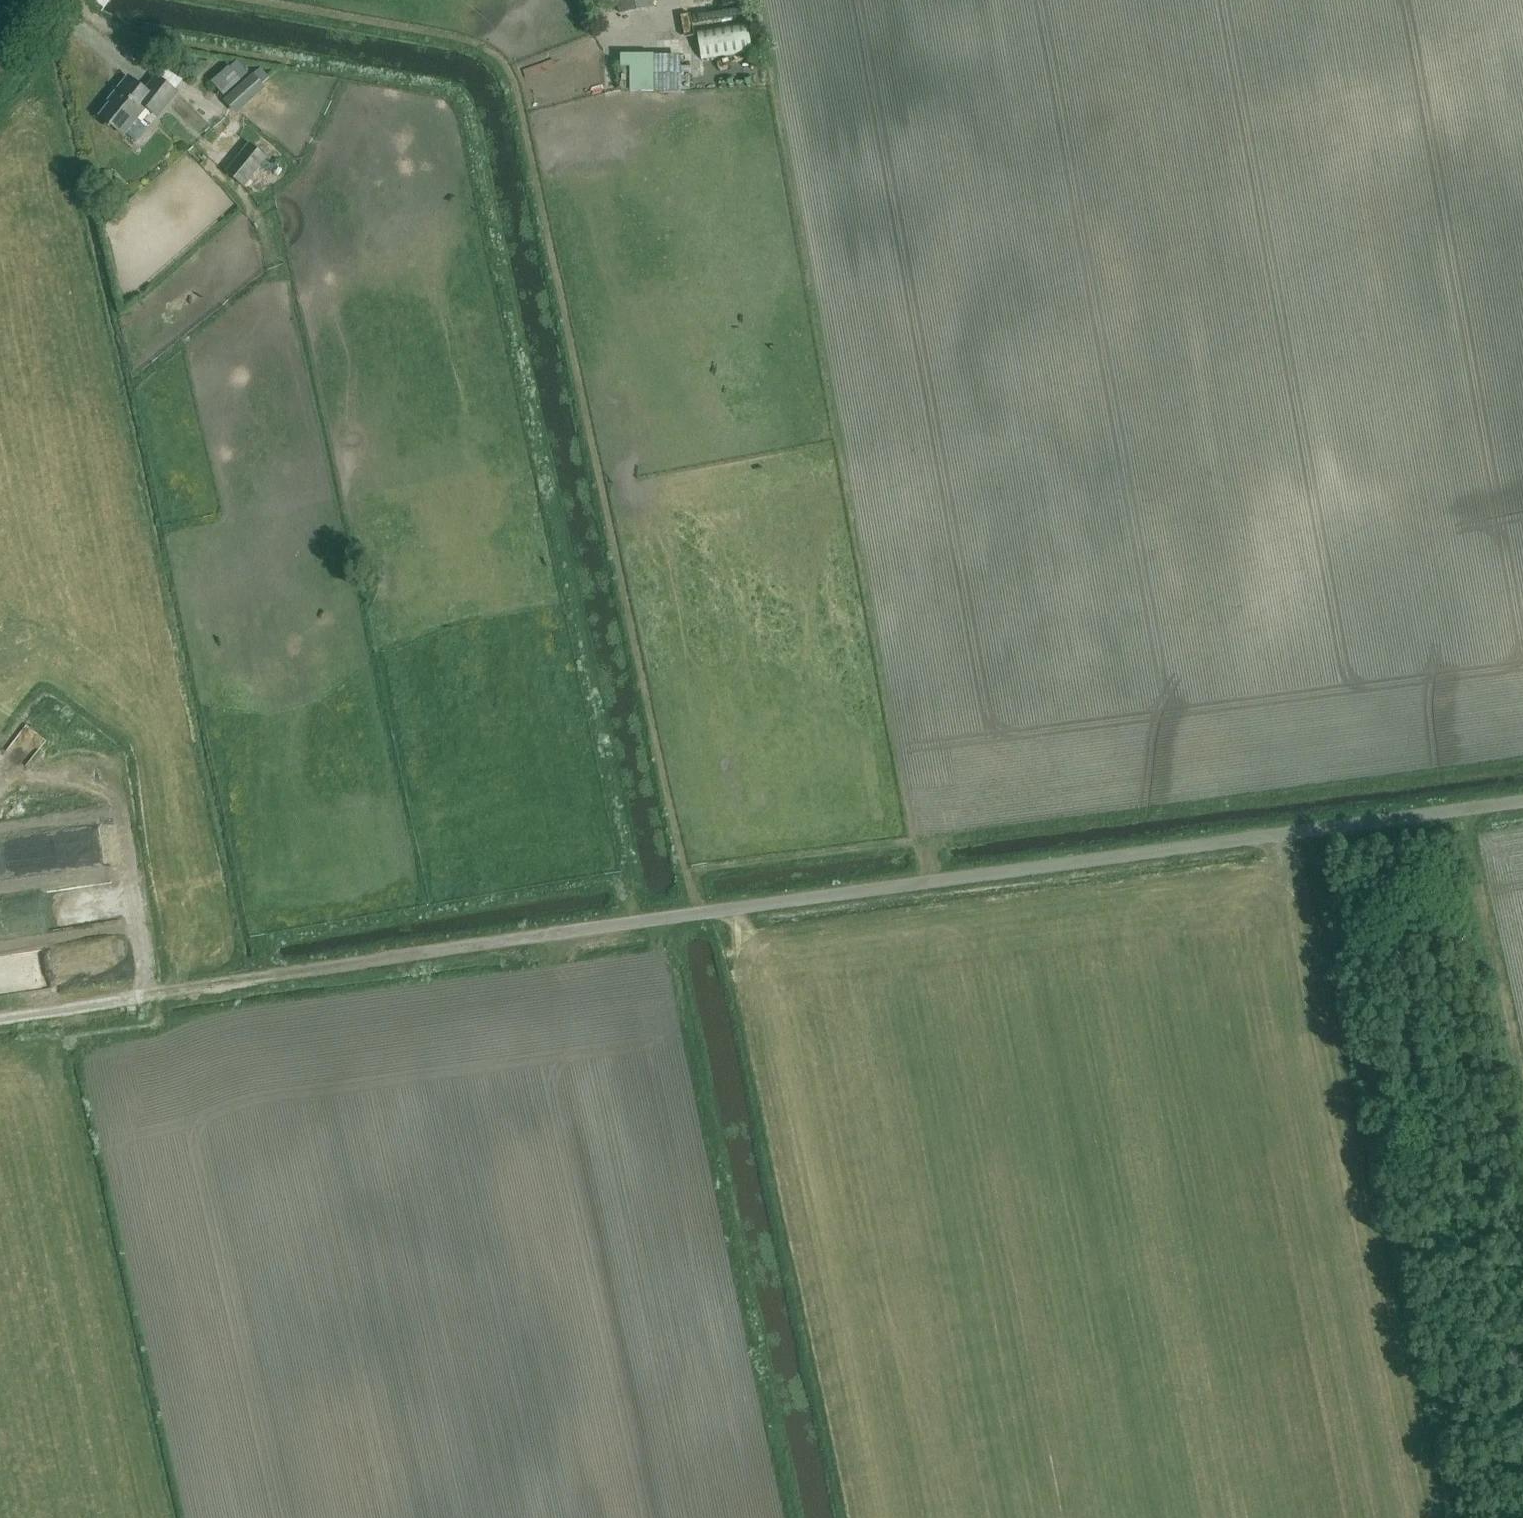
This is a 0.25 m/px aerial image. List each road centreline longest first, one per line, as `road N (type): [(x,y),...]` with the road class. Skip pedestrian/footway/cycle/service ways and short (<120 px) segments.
road 1 (unclassified): [(0,1020),(696,911),(1522,802)]

